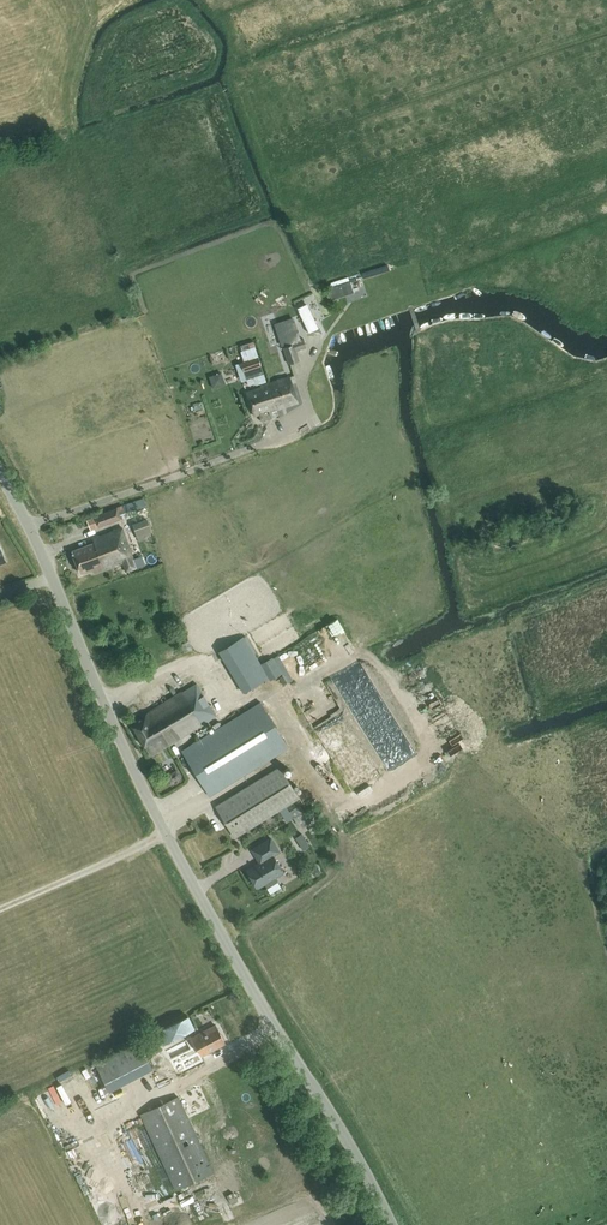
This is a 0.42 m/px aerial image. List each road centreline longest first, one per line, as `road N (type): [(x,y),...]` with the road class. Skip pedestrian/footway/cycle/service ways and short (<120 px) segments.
road 1 (unclassified): [(393,1224),(156,812),(0,471)]
road 2 (track): [(0,911),(170,839)]

